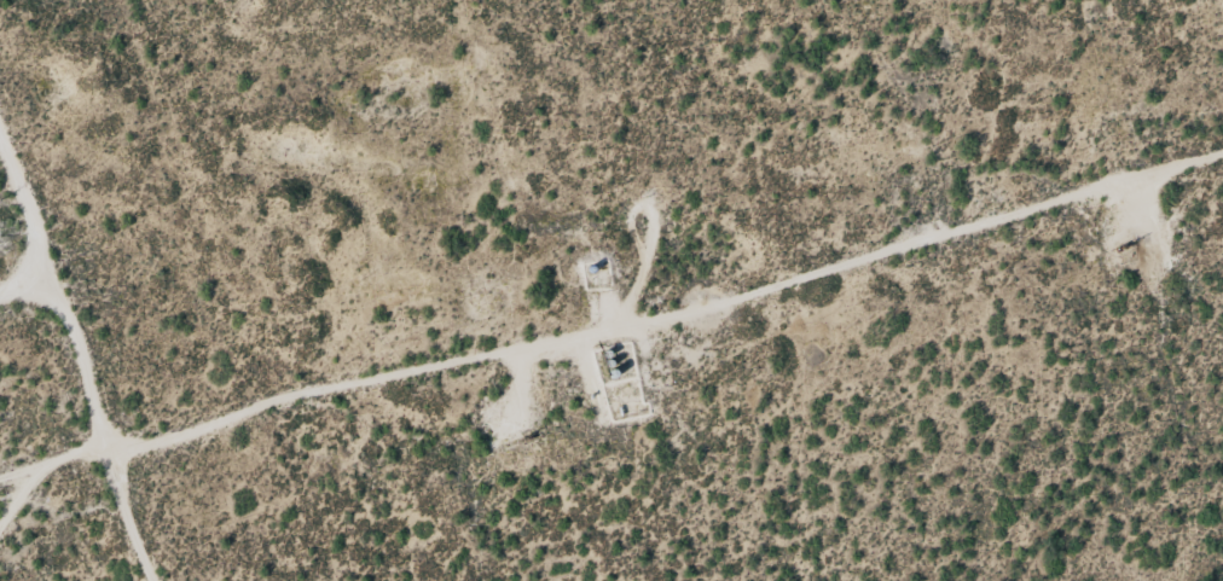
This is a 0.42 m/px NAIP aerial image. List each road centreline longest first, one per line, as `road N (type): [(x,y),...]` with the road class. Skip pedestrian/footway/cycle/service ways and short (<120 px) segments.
road 1 (track): [(1222,170),(1175,209),(134,470),(110,446),(86,342),(50,312),(0,327)]
road 2 (track): [(1204,580),(1175,209)]
road 3 (track): [(50,312),(0,160)]

